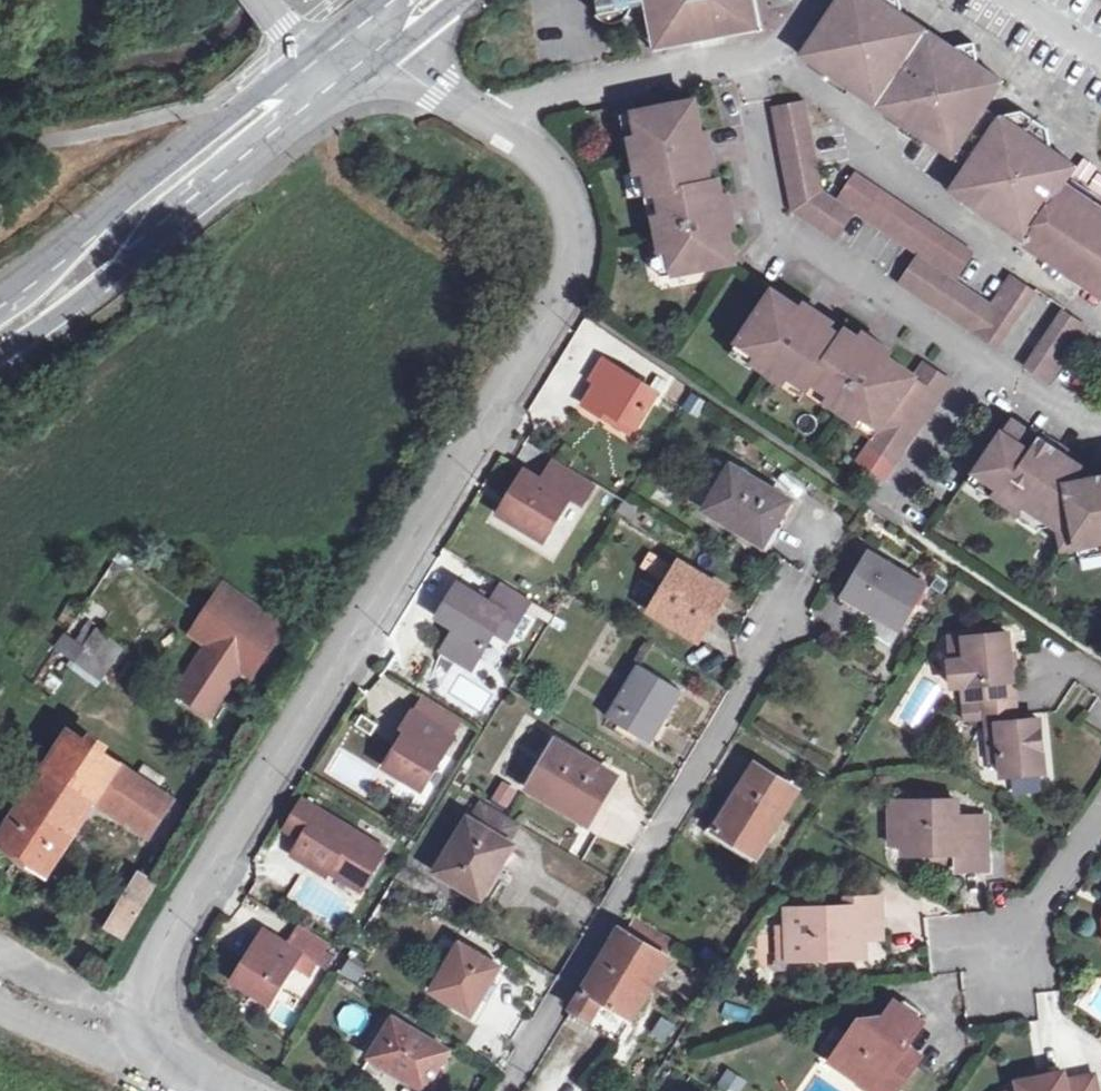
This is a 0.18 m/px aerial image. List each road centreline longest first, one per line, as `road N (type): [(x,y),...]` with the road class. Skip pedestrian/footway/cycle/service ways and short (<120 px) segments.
road 1 (residential): [(499,128),(540,155),(573,202),(582,242),(573,286),(149,987),(152,1024),(187,1059),(246,1090)]
road 2 (residential): [(745,61),(774,226),(1083,429),(1100,424)]
road 3 (residential): [(791,617),(511,1090)]
road 4 (secondary): [(308,54),(0,299)]
road 5 (secondary): [(0,354),(116,272),(300,122)]
road 6 (residential): [(745,61),(510,109),(499,128)]
road 7 (residential): [(1100,815),(1000,964)]
road 8 (residential): [(379,59),(499,128)]

